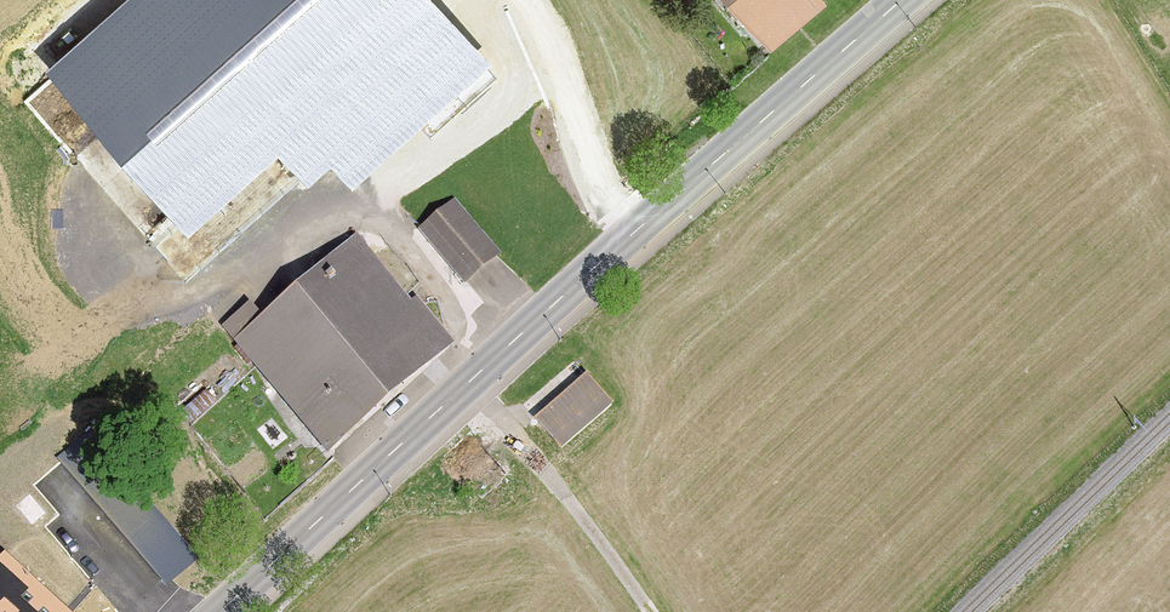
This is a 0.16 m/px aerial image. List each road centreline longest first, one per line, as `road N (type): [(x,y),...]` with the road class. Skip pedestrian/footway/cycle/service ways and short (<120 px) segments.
road 1 (tertiary): [(220,611),(904,0)]
road 2 (track): [(479,376),(649,611)]

